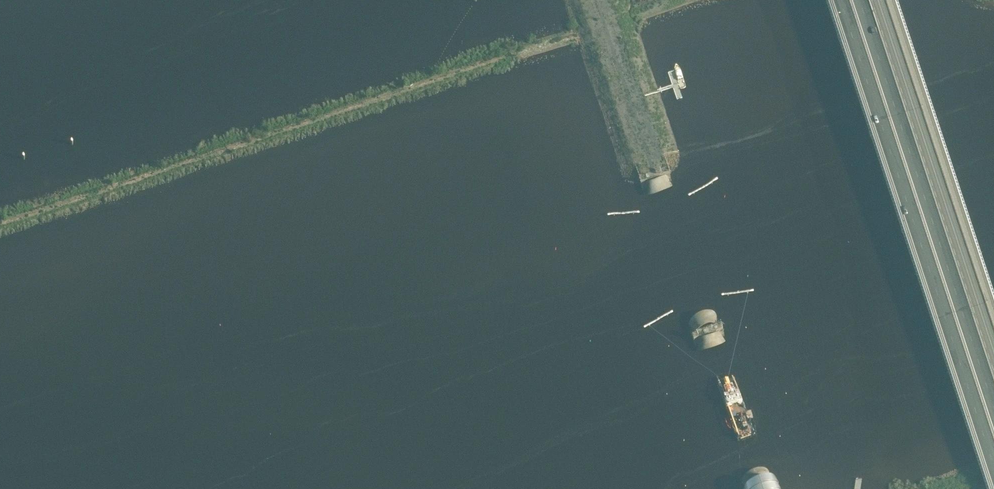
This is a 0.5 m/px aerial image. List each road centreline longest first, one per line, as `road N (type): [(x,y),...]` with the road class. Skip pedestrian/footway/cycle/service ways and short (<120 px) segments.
road 1 (trunk): [(840,0),(993,466)]
road 2 (trunk): [(993,408),(859,0)]
road 3 (secondary): [(993,352),(878,0)]

